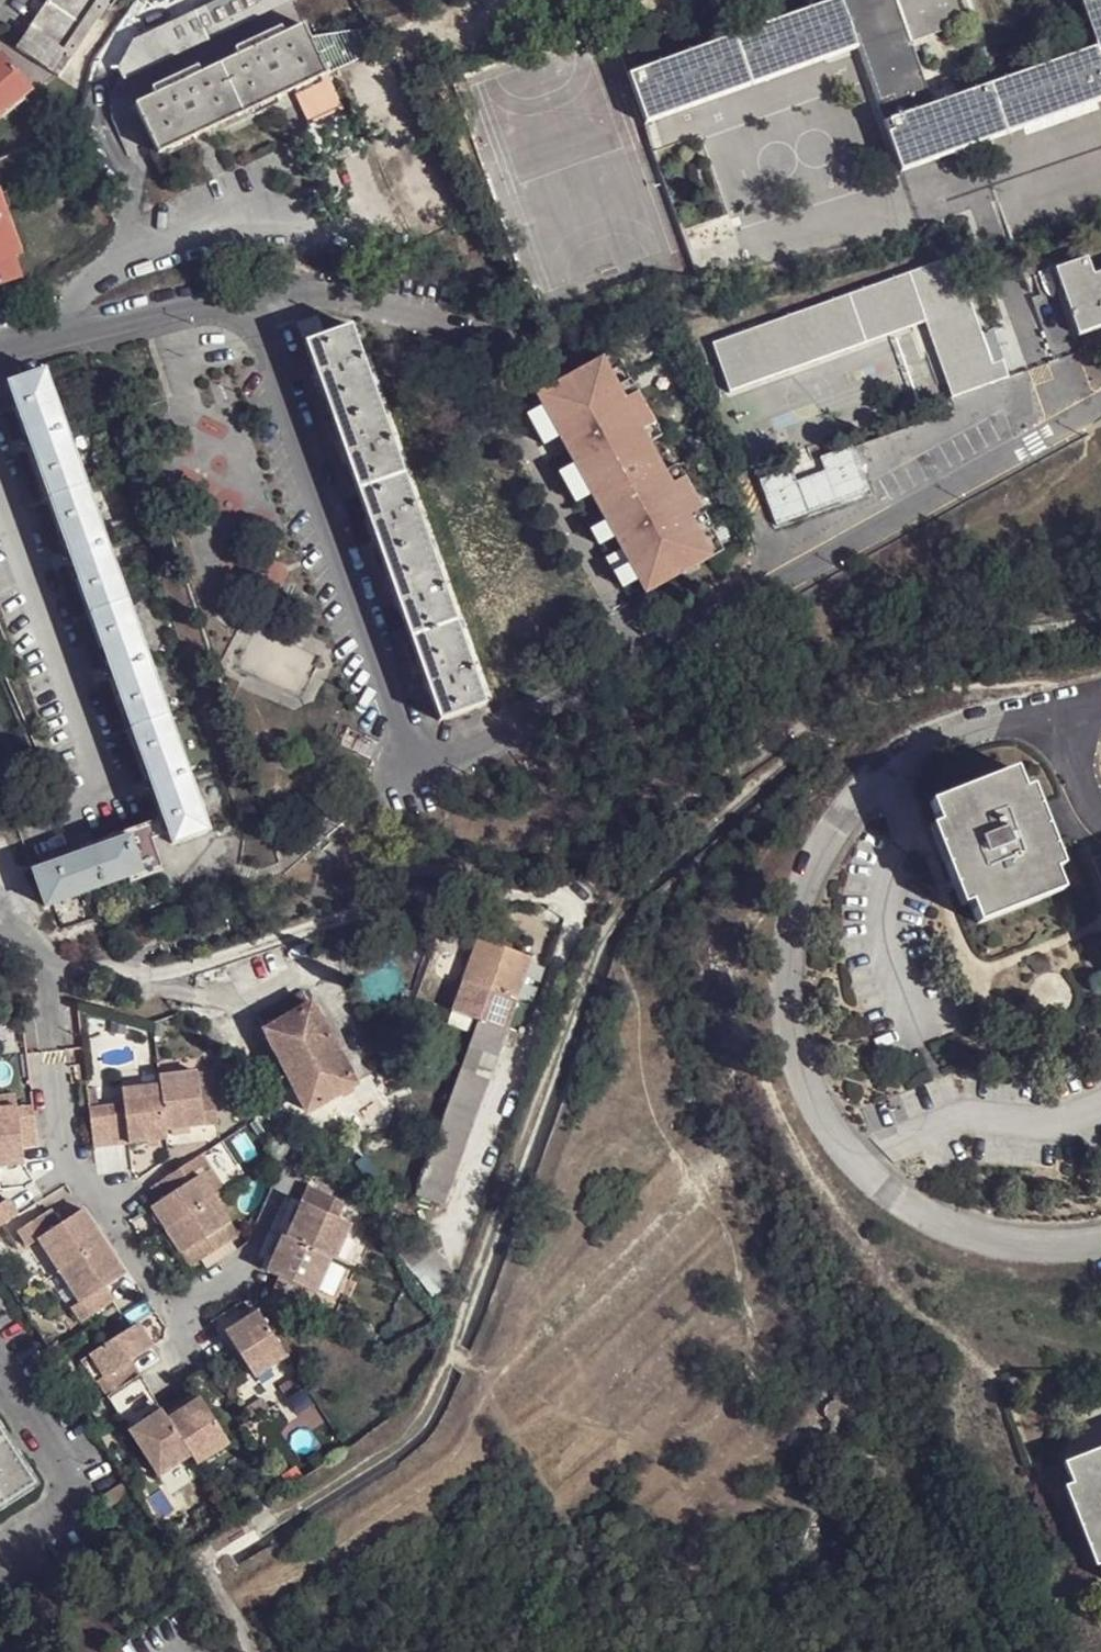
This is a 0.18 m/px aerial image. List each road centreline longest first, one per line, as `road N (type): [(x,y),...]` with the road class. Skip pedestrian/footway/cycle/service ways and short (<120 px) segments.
road 1 (residential): [(1100,409),(564,706),(433,765),(412,748),(348,585),(283,358),(257,329),(226,310),(178,307),(0,359)]
road 2 (residential): [(1100,1239),(1002,1244),(936,1221),(881,1186),(834,1135),(806,1086),(790,1036),(786,982),(807,876),(830,834),(868,798),(967,738),(1100,704)]
road 3 (track): [(477,1383),(499,1385),(664,1457),(713,1430),(748,1392),(756,1376),(735,1303),(743,1266),(727,1226),(662,1128),(648,1068),(652,1039),(675,1015),(673,1002),(703,994),(706,979),(735,970)]
road 4 (track): [(487,1399),(451,1479),(369,1529),(328,1616),(282,1651)]
road 5 (track): [(451,1360),(469,1372),(628,1623)]
road 6 (residential): [(0,1374),(69,1474),(59,1510),(0,1547)]

